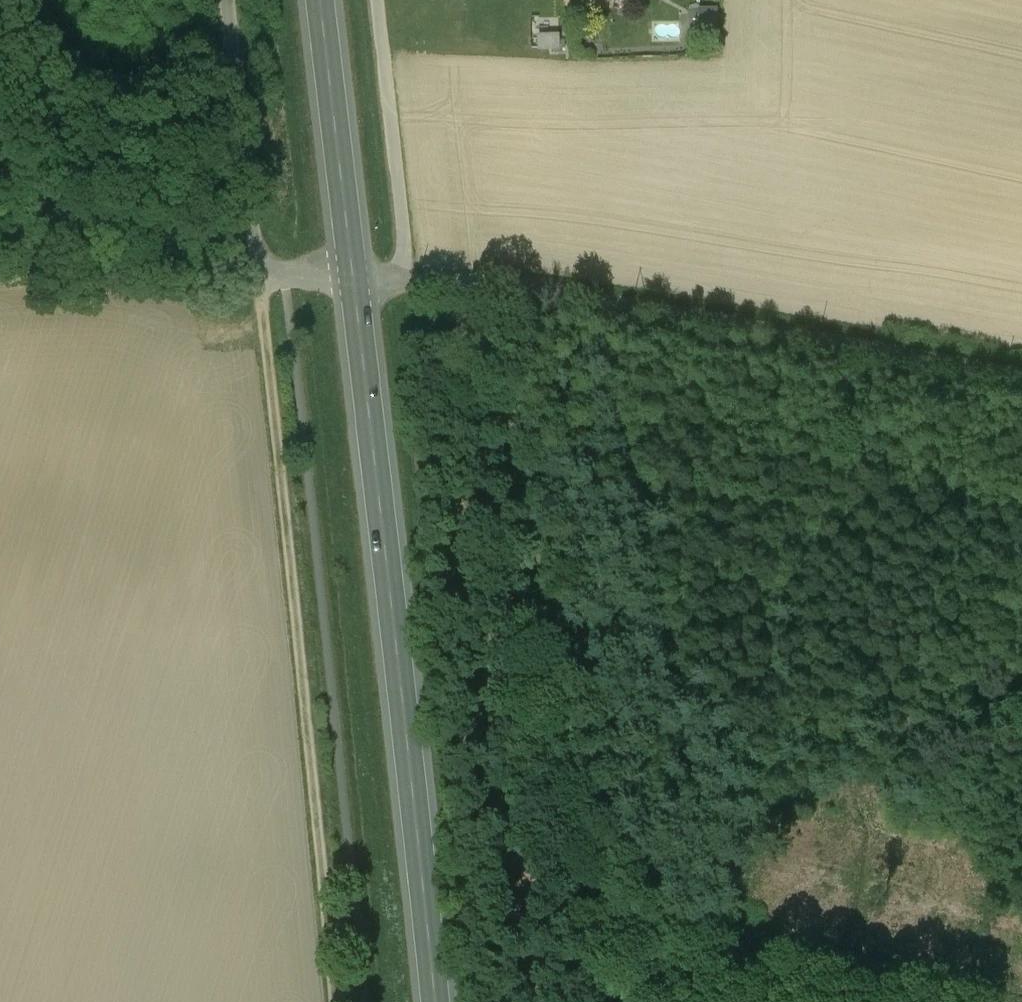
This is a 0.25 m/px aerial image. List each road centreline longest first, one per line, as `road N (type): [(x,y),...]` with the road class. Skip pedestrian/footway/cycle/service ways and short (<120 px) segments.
road 1 (track): [(644,1001),(489,290)]
road 2 (primary): [(352,279),(439,1001)]
road 3 (unclassified): [(1021,375),(617,301),(352,279)]
road 4 (unclassified): [(352,279),(287,274),(254,262),(220,0)]
road 5 (primary): [(319,0),(352,279)]

